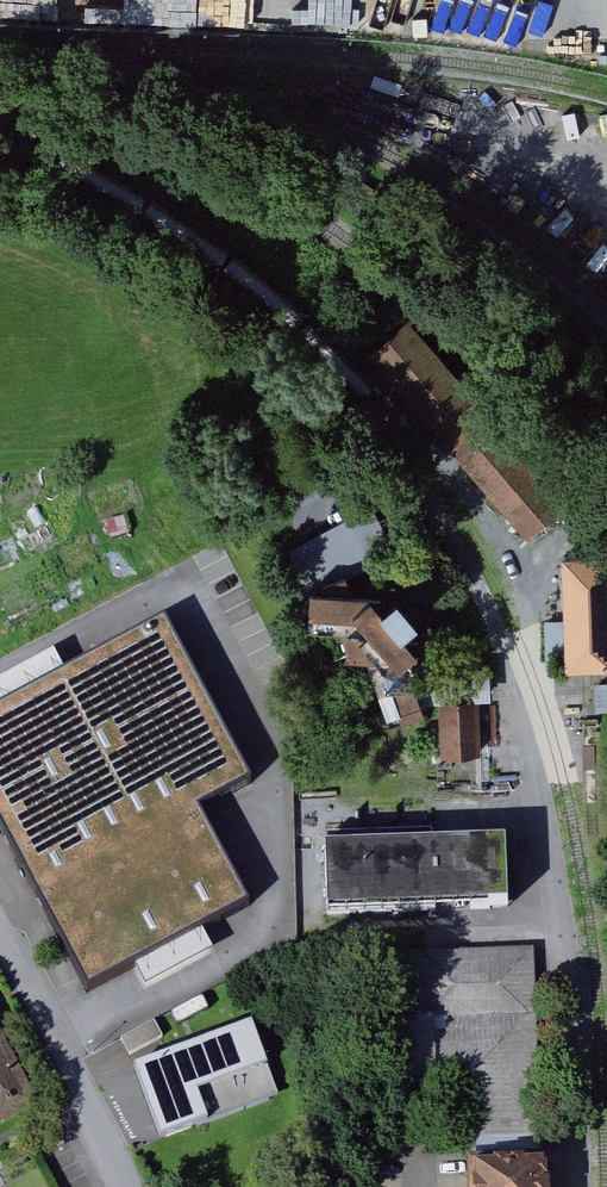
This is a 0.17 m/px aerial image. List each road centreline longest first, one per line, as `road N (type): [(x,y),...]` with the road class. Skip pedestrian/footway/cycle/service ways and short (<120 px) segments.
road 1 (residential): [(520,683),(564,900),(582,1037),(584,1186)]
road 2 (residential): [(134,1186),(0,932)]
road 3 (track): [(386,434),(454,539),(520,683)]

